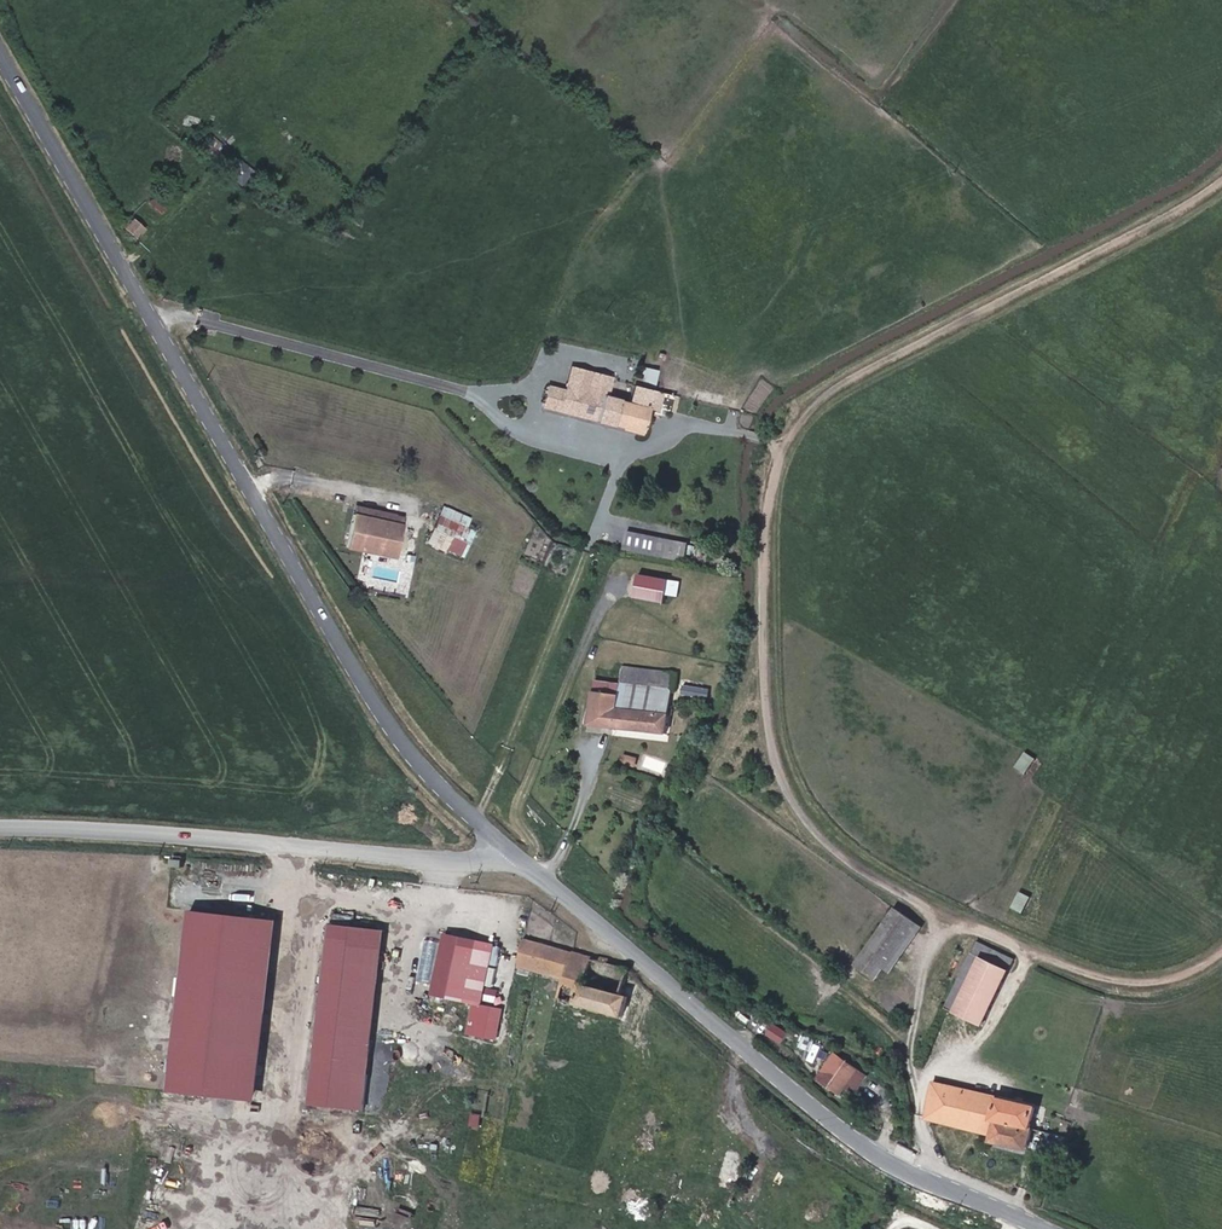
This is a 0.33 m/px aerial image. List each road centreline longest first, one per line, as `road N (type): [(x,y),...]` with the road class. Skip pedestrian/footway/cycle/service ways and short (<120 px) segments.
road 1 (tertiary): [(523,863),(442,794),(388,725),(0,54)]
road 2 (tertiary): [(1037,1228),(826,1120),(632,946),(523,863)]
road 3 (residential): [(523,863),(0,826)]

